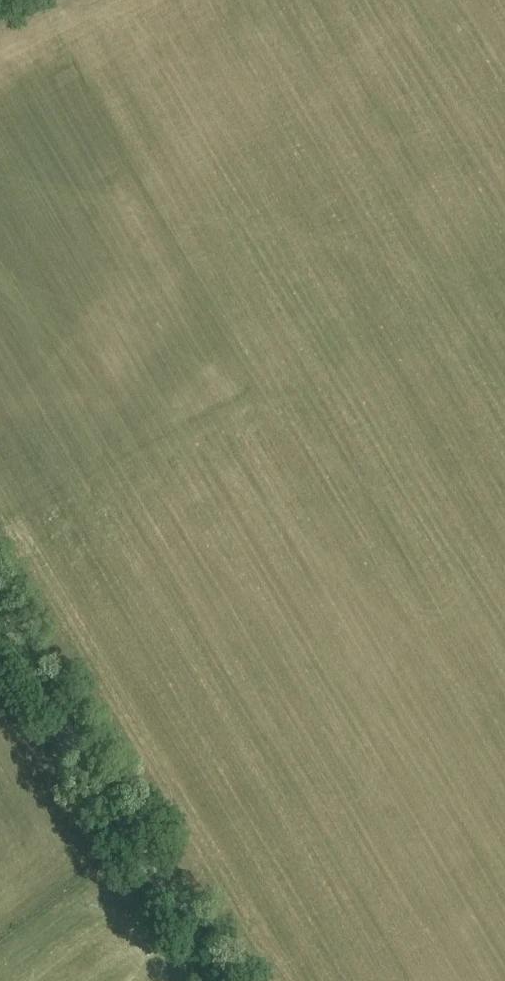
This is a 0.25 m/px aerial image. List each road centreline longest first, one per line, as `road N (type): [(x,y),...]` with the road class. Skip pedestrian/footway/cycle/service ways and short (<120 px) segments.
road 1 (track): [(219,980),(0,618)]

